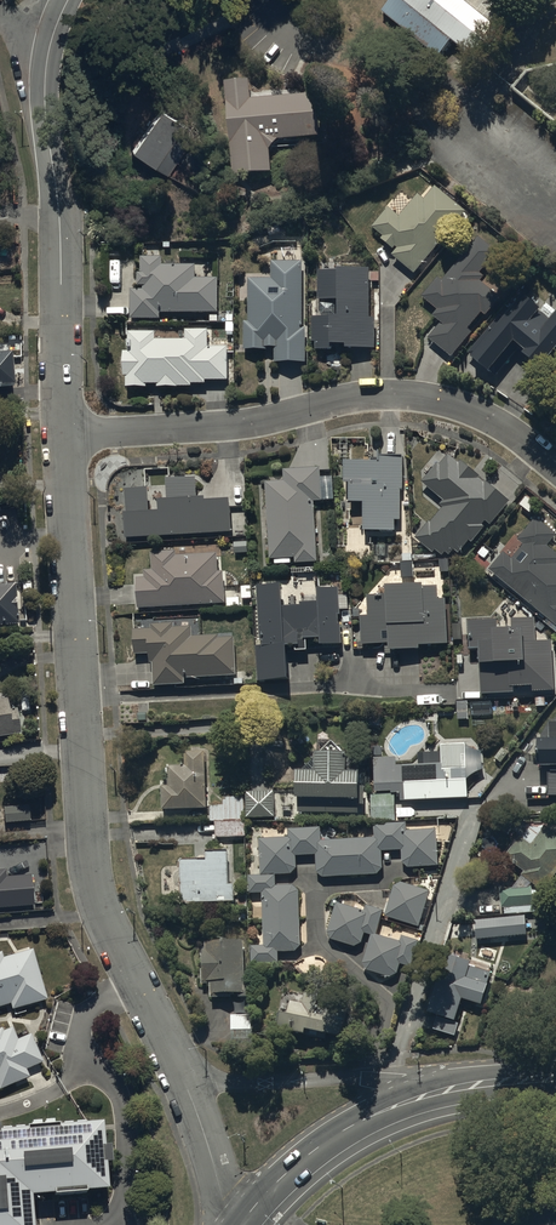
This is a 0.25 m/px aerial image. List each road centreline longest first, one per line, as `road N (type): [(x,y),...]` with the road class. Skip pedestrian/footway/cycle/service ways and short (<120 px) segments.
road 1 (residential): [(555,470),(479,413),(398,393),(220,427),(64,435)]
road 2 (residential): [(67,0),(45,86),(59,213),(64,435)]
road 3 (residential): [(80,750),(91,880),(104,925),(181,1072)]
road 4 (residential): [(64,435),(80,750)]
road 5 (residential): [(181,1072),(221,1088),(358,1078),(435,1092)]
road 6 (secondary): [(240,1224),(326,1141),(435,1092)]
road 7 (residential): [(181,1072),(234,1224)]
road 8 (secondary): [(435,1092),(555,1077)]

